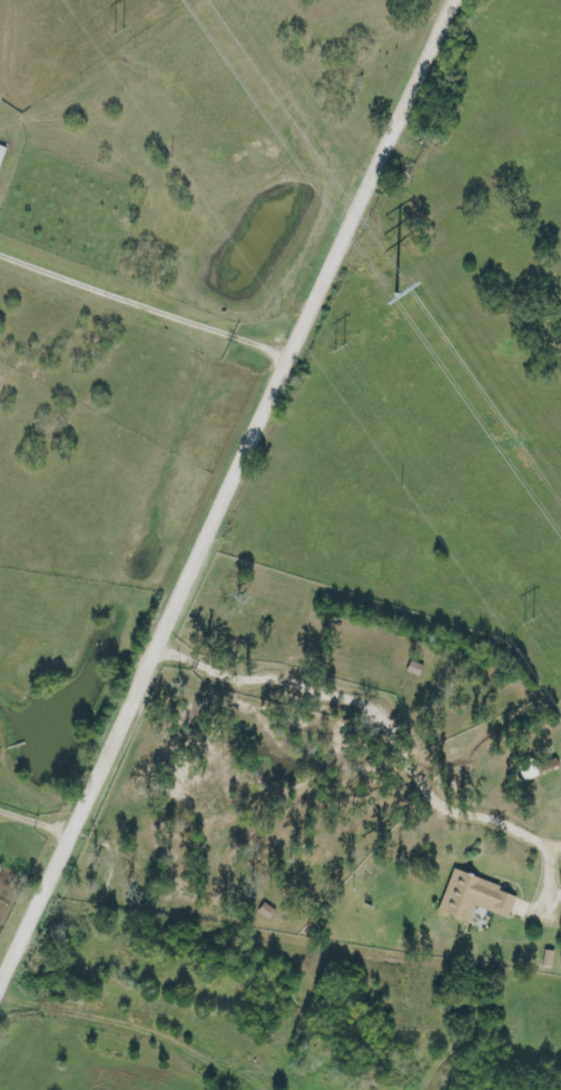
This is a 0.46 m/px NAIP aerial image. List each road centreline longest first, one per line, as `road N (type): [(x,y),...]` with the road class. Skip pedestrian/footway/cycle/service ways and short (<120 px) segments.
road 1 (residential): [(0,999),(462,0)]
road 2 (residential): [(253,454),(421,512)]
road 3 (residential): [(347,253),(508,291)]
road 4 (residential): [(149,678),(280,760)]
road 5 (residential): [(38,919),(168,945)]

